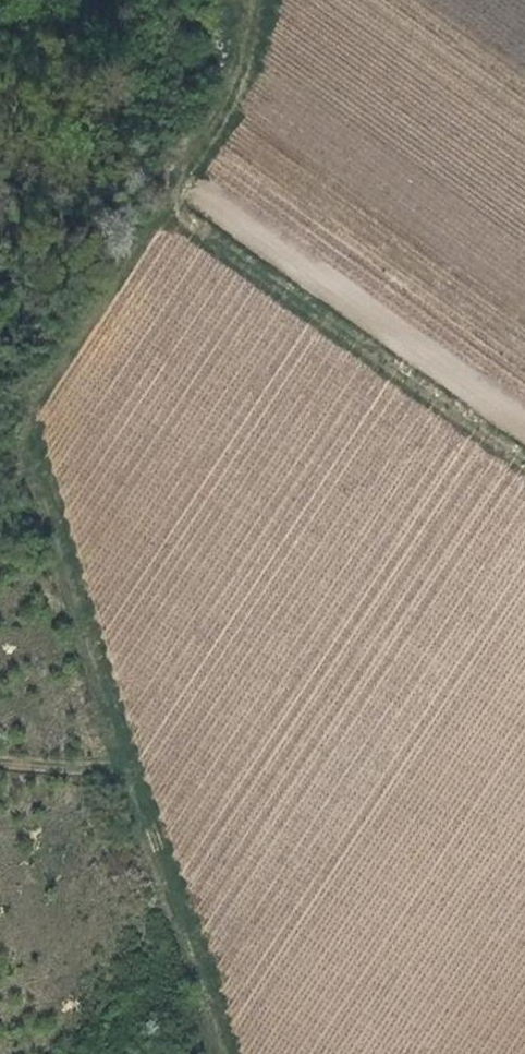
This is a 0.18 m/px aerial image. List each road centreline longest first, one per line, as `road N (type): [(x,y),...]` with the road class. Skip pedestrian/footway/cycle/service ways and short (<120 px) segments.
road 1 (track): [(210,1053),(168,867),(25,421),(123,251),(186,168),(246,0)]

